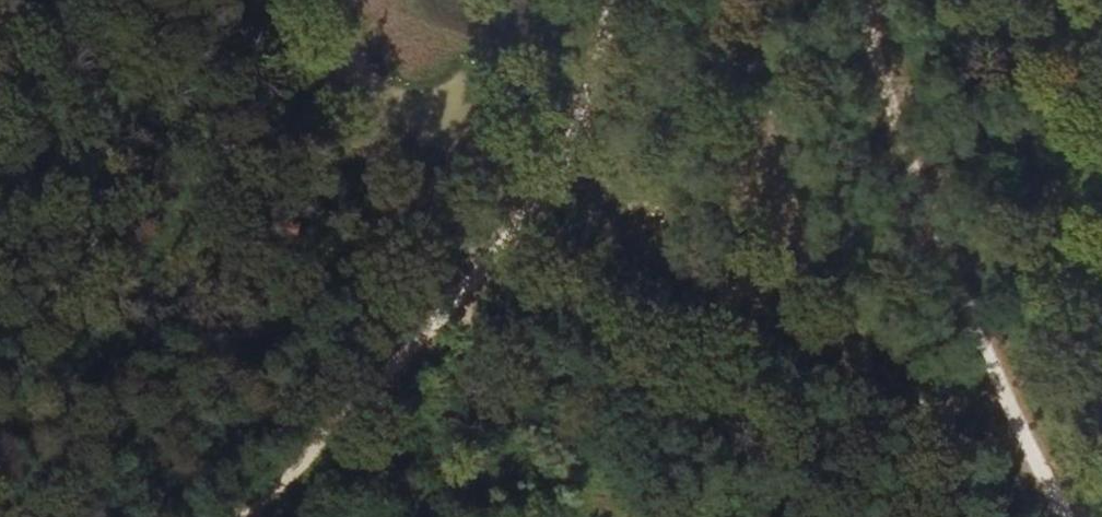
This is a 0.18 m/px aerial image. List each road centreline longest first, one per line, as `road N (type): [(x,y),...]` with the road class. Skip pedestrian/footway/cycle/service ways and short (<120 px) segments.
road 1 (track): [(255,516),(452,298),(518,205)]

